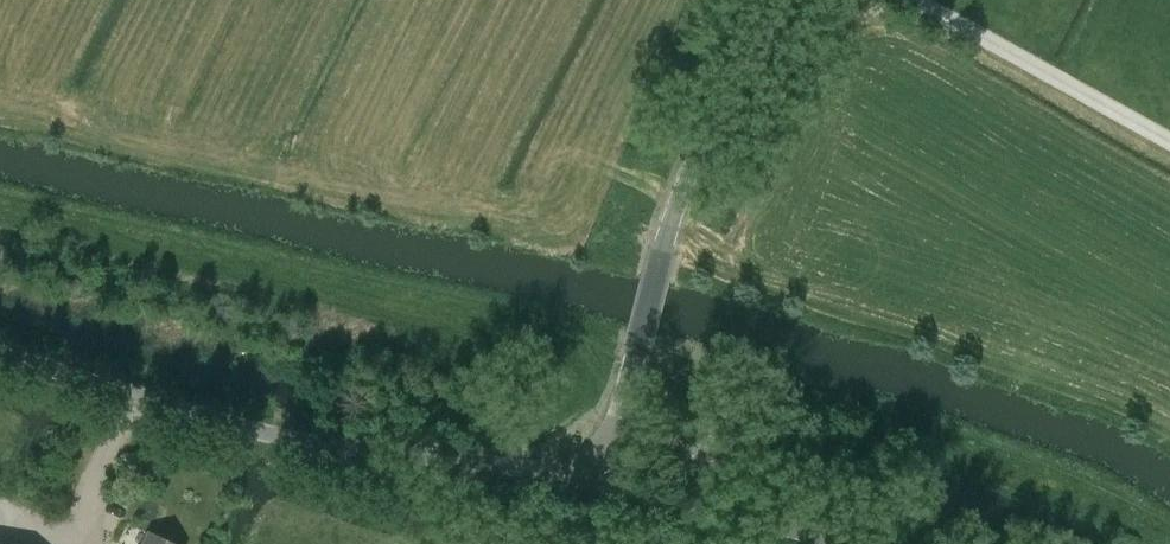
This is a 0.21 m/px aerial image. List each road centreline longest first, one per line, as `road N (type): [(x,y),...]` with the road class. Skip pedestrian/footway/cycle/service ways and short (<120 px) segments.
road 1 (track): [(1169,531),(1093,487),(1015,455),(690,353),(665,372),(595,363),(485,298),(0,197)]
road 2 (unclassified): [(603,479),(261,438),(0,356)]
road 3 (unclassified): [(603,479),(685,169),(795,0)]
road 4 (unclassified): [(830,543),(603,479)]
road 5 (track): [(197,543),(86,494),(126,397)]

